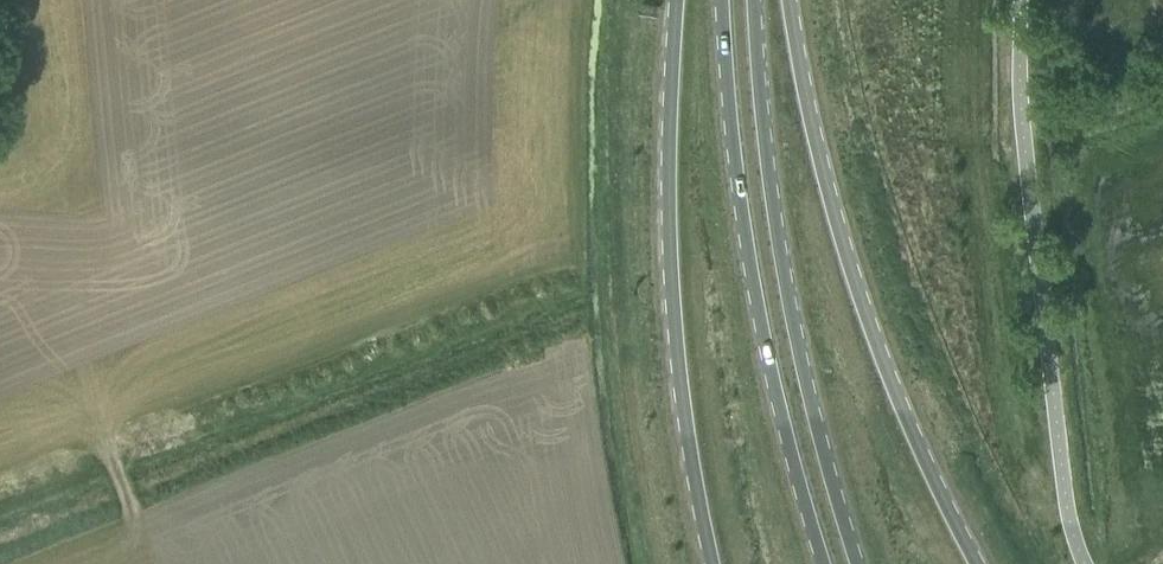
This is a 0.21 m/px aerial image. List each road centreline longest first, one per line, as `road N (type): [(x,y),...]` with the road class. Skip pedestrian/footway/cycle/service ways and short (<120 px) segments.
road 1 (primary): [(977,563),(897,395),(852,273),(789,0)]
road 2 (primary): [(723,0),(741,211),(760,318),(826,563)]
road 3 (primary): [(857,563),(790,313),(754,0)]
road 4 (primary): [(676,0),(670,262),(688,455),(712,563)]

